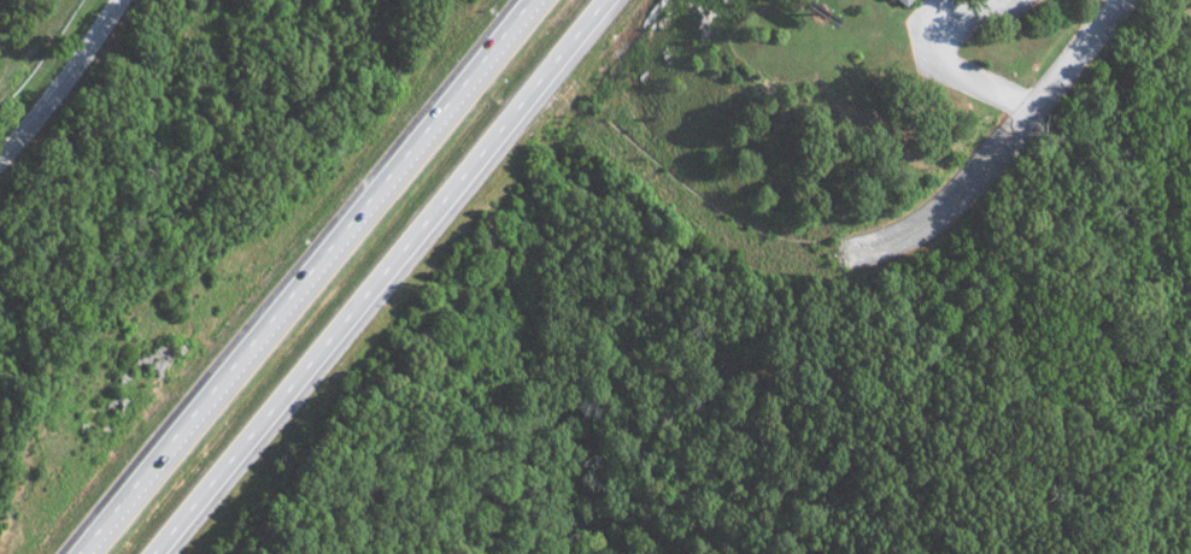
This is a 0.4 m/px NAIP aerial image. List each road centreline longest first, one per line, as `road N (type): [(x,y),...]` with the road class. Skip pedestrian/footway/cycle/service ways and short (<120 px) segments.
road 1 (trunk): [(146,553),(607,0)]
road 2 (trunk): [(531,0),(80,553)]
road 3 (residential): [(839,258),(898,242),(940,217),(1121,0)]
road 4 (tertiary): [(0,168),(128,0)]

